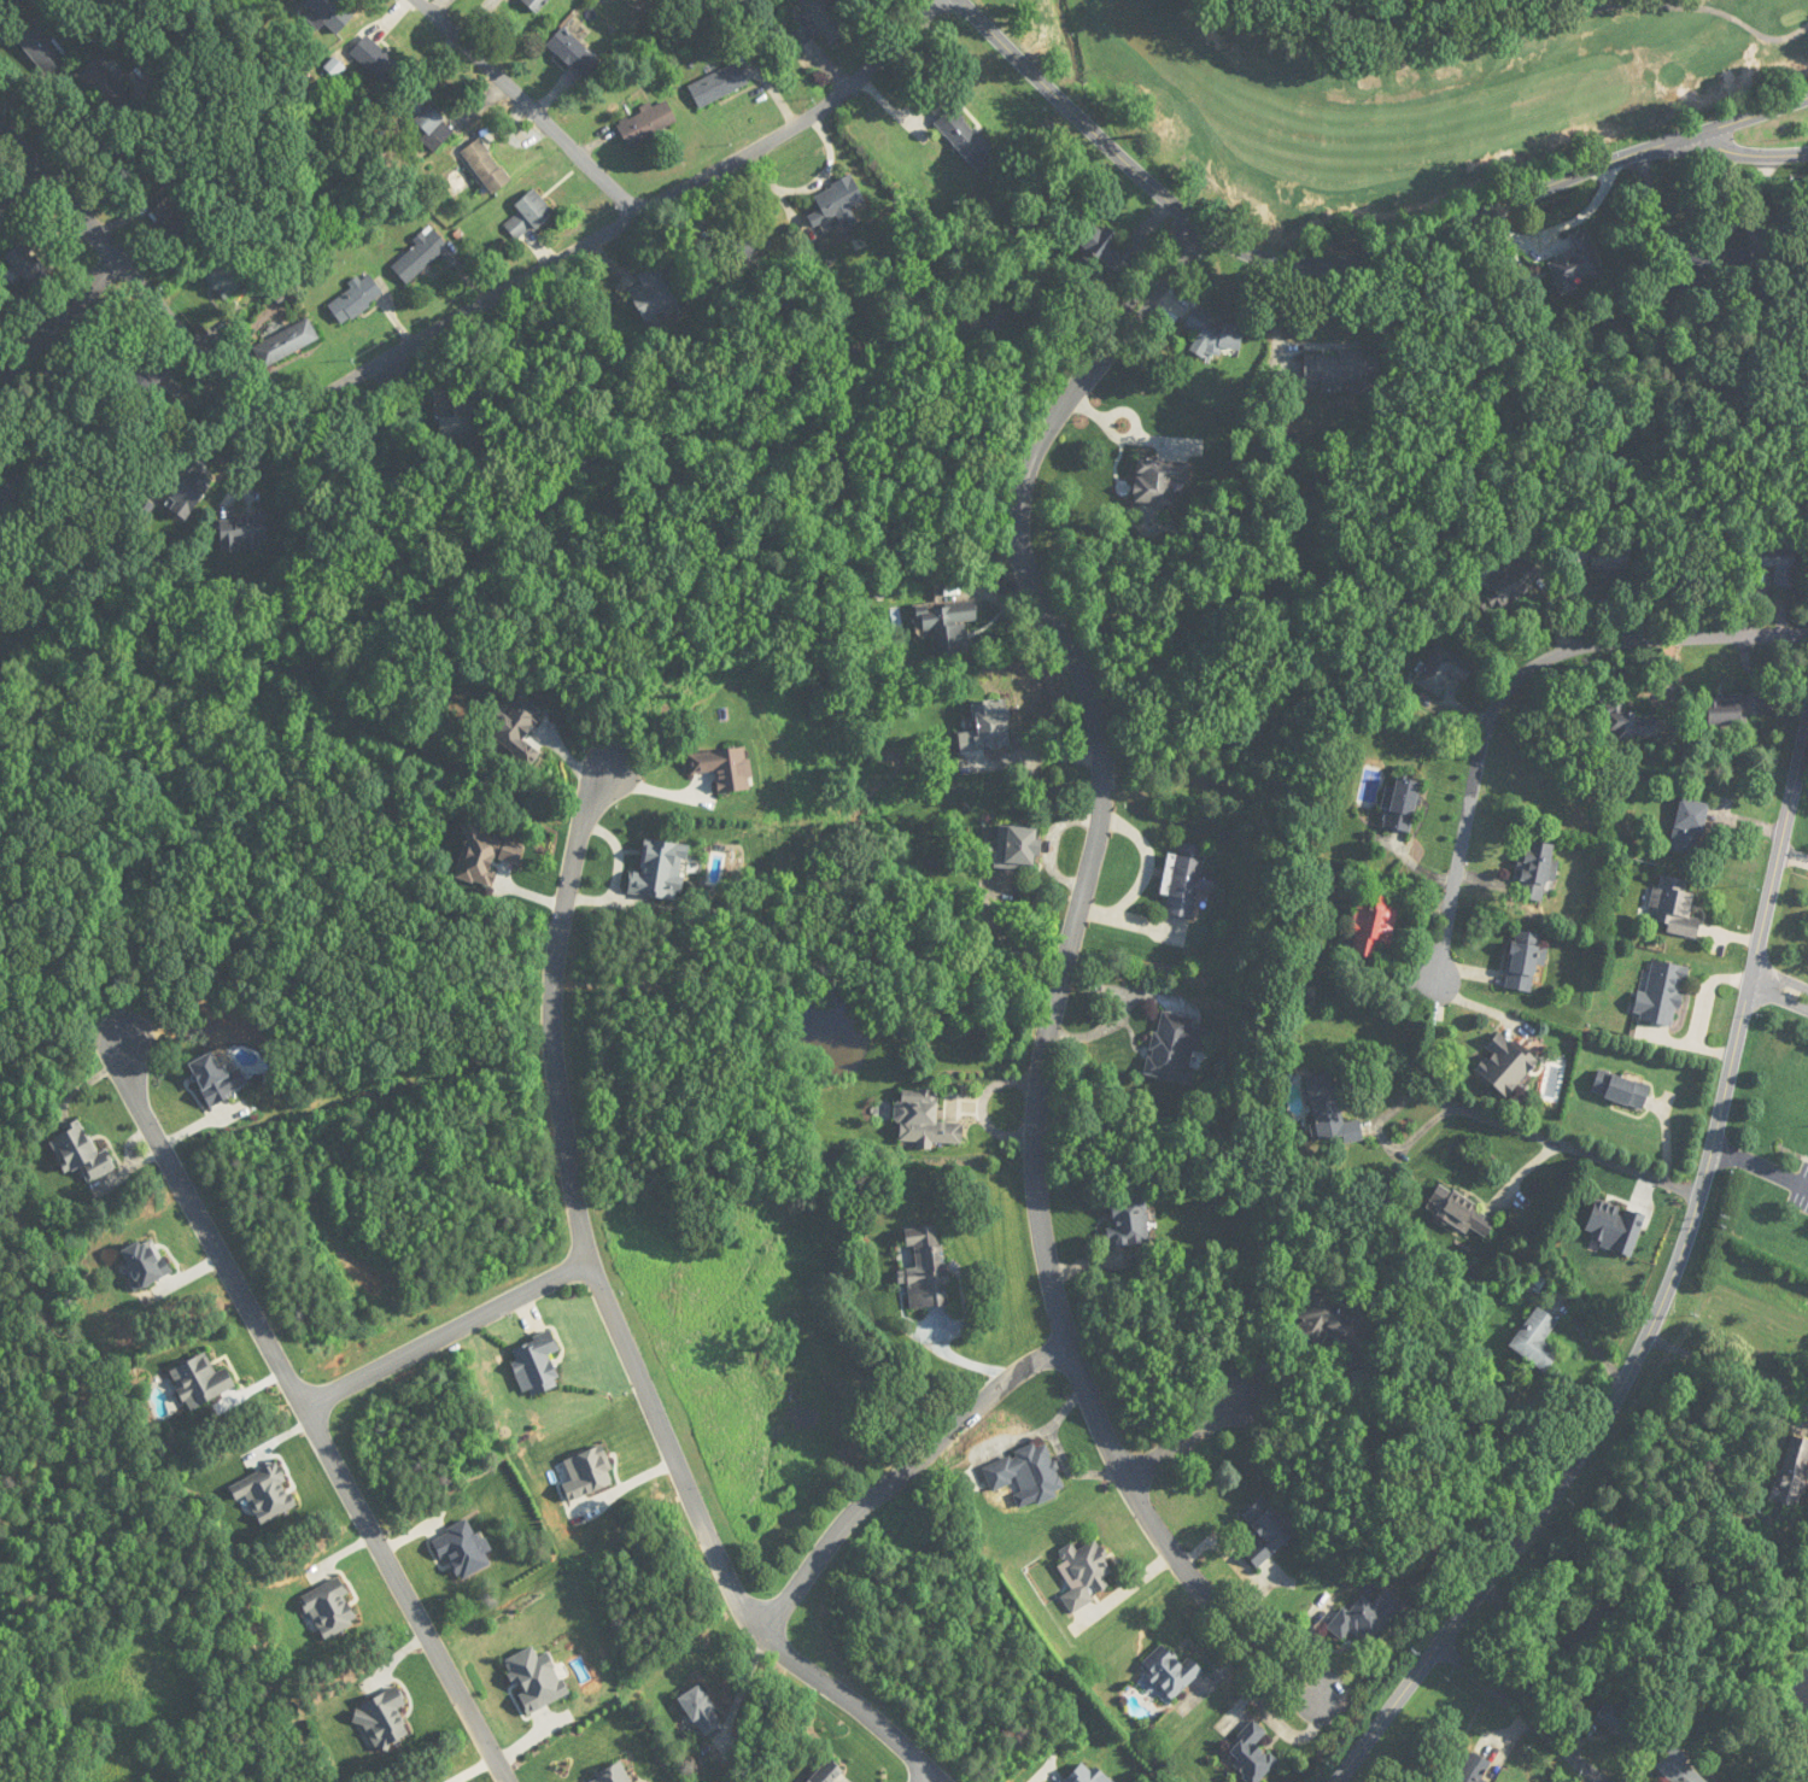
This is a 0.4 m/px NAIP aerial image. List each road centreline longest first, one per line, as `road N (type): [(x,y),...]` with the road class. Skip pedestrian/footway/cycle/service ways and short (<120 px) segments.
road 1 (residential): [(1203,221),(1040,435),(1024,487),(1022,547),(1076,658),(1105,762),(1045,1038),(1037,1198),(1070,1344),(1151,1520),(1222,1616),(1323,1698)]
road 2 (tertiary): [(1333,1781),(1566,1469),(1656,1305),(1716,1124),(1807,714)]
road 3 (residential): [(941,1781),(874,1717),(763,1634),(741,1602),(590,1262),(552,1050),(556,954),(577,849),(608,768)]
road 4 (residential): [(1807,95),(1409,242),(1303,262),(1257,251),(1203,221),(1086,124),(962,0)]
road 5 (residential): [(123,1034),(133,1094),(509,1781)]
road 6 (residential): [(938,0),(865,76),(788,133),(298,411),(258,420)]
road 7 (residential): [(1807,632),(1604,643),(1556,652),(1520,678),(1492,716),(1441,968)]
road 8 (residential): [(1070,1344),(993,1399),(847,1528),(763,1634)]
road 9 (residential): [(258,420),(0,132)]
road 10 (residential): [(306,1405),(590,1262)]
road 11 (residential): [(644,217),(420,0)]
road 12 (residential): [(1696,1191),(1455,1107)]
road 13 (residential): [(1608,1781),(1438,1639)]
road 14 (residential): [(117,262),(0,378)]
road 15 (residential): [(1129,1478),(1240,1393)]

